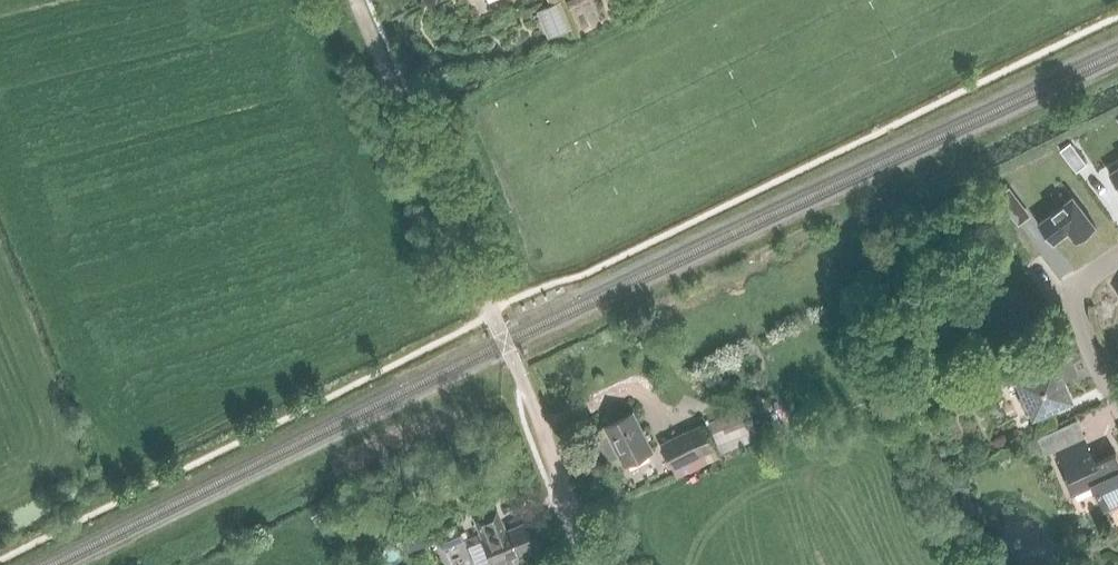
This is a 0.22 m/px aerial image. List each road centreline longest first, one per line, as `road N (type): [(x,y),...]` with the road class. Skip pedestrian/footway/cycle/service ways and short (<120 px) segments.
road 1 (track): [(462,248),(356,0)]
road 2 (track): [(601,564),(525,387)]
road 3 (residential): [(1117,402),(1079,318),(1075,290),(1117,259)]
road 4 (track): [(525,387),(462,248)]

